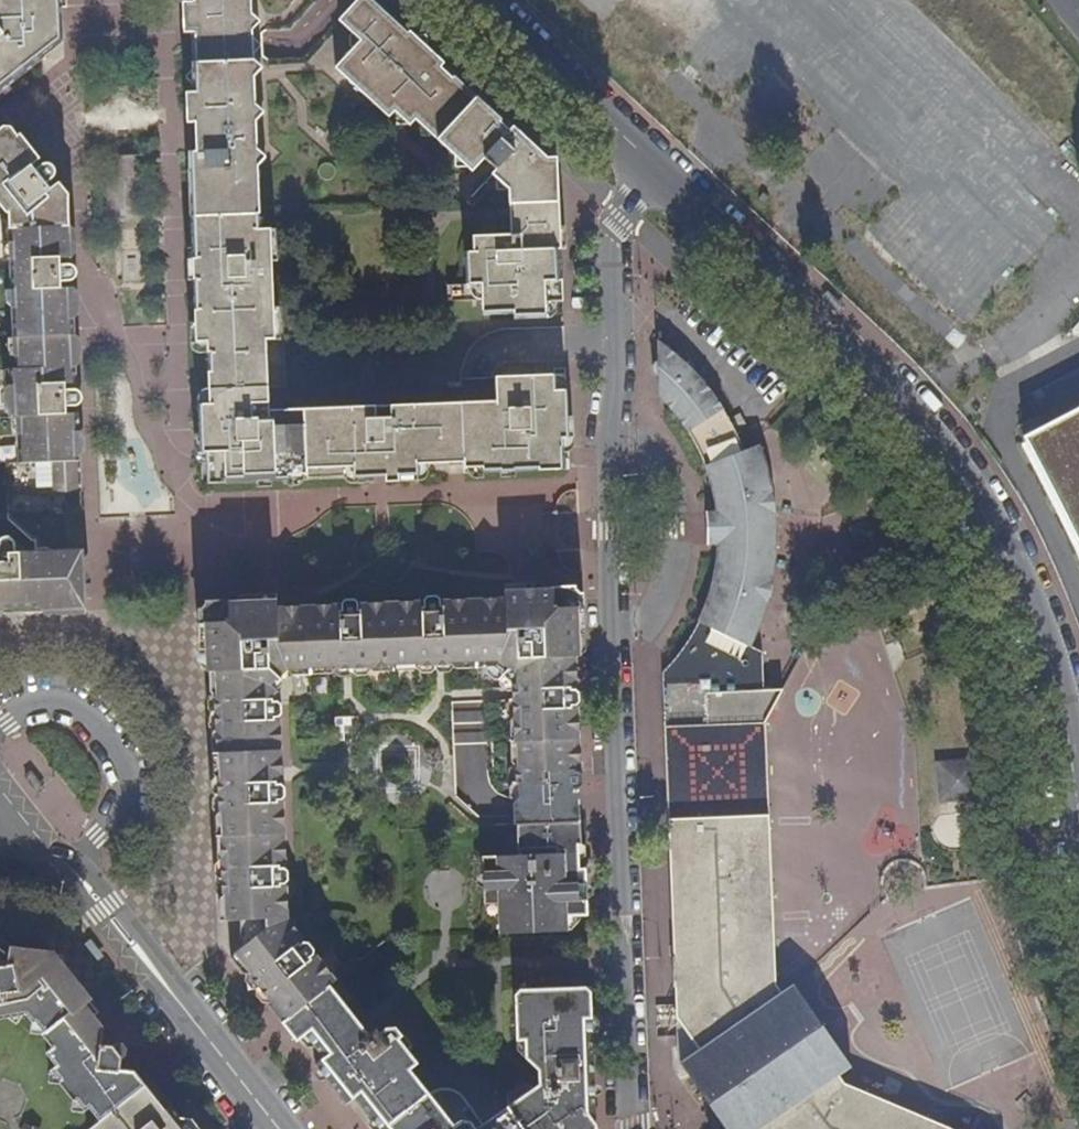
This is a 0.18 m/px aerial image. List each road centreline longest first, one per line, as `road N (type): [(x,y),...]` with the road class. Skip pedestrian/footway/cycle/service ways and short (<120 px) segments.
road 1 (residential): [(634,1128),(624,684),(611,629),(609,443),(618,344),(605,245),(662,171)]
road 2 (tertiary): [(1078,798),(1059,687),(1033,613),(974,500),(903,403),(662,171)]
road 3 (residential): [(11,804),(278,1128)]
road 4 (tertiary): [(662,171),(475,0)]

